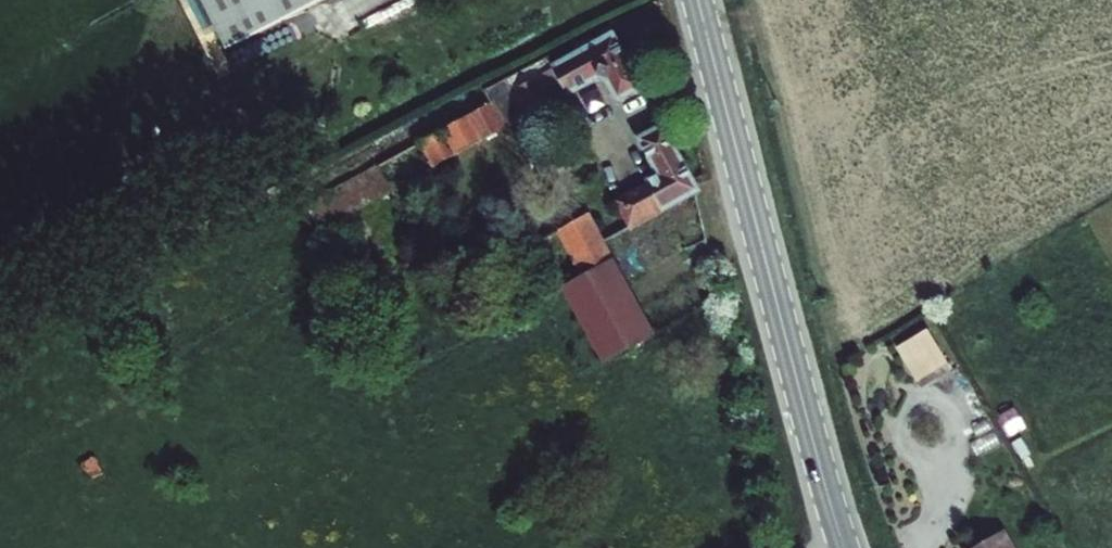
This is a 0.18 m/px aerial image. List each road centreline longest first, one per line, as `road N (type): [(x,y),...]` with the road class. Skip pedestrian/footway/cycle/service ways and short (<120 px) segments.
road 1 (secondary): [(699,0),(846,547)]

